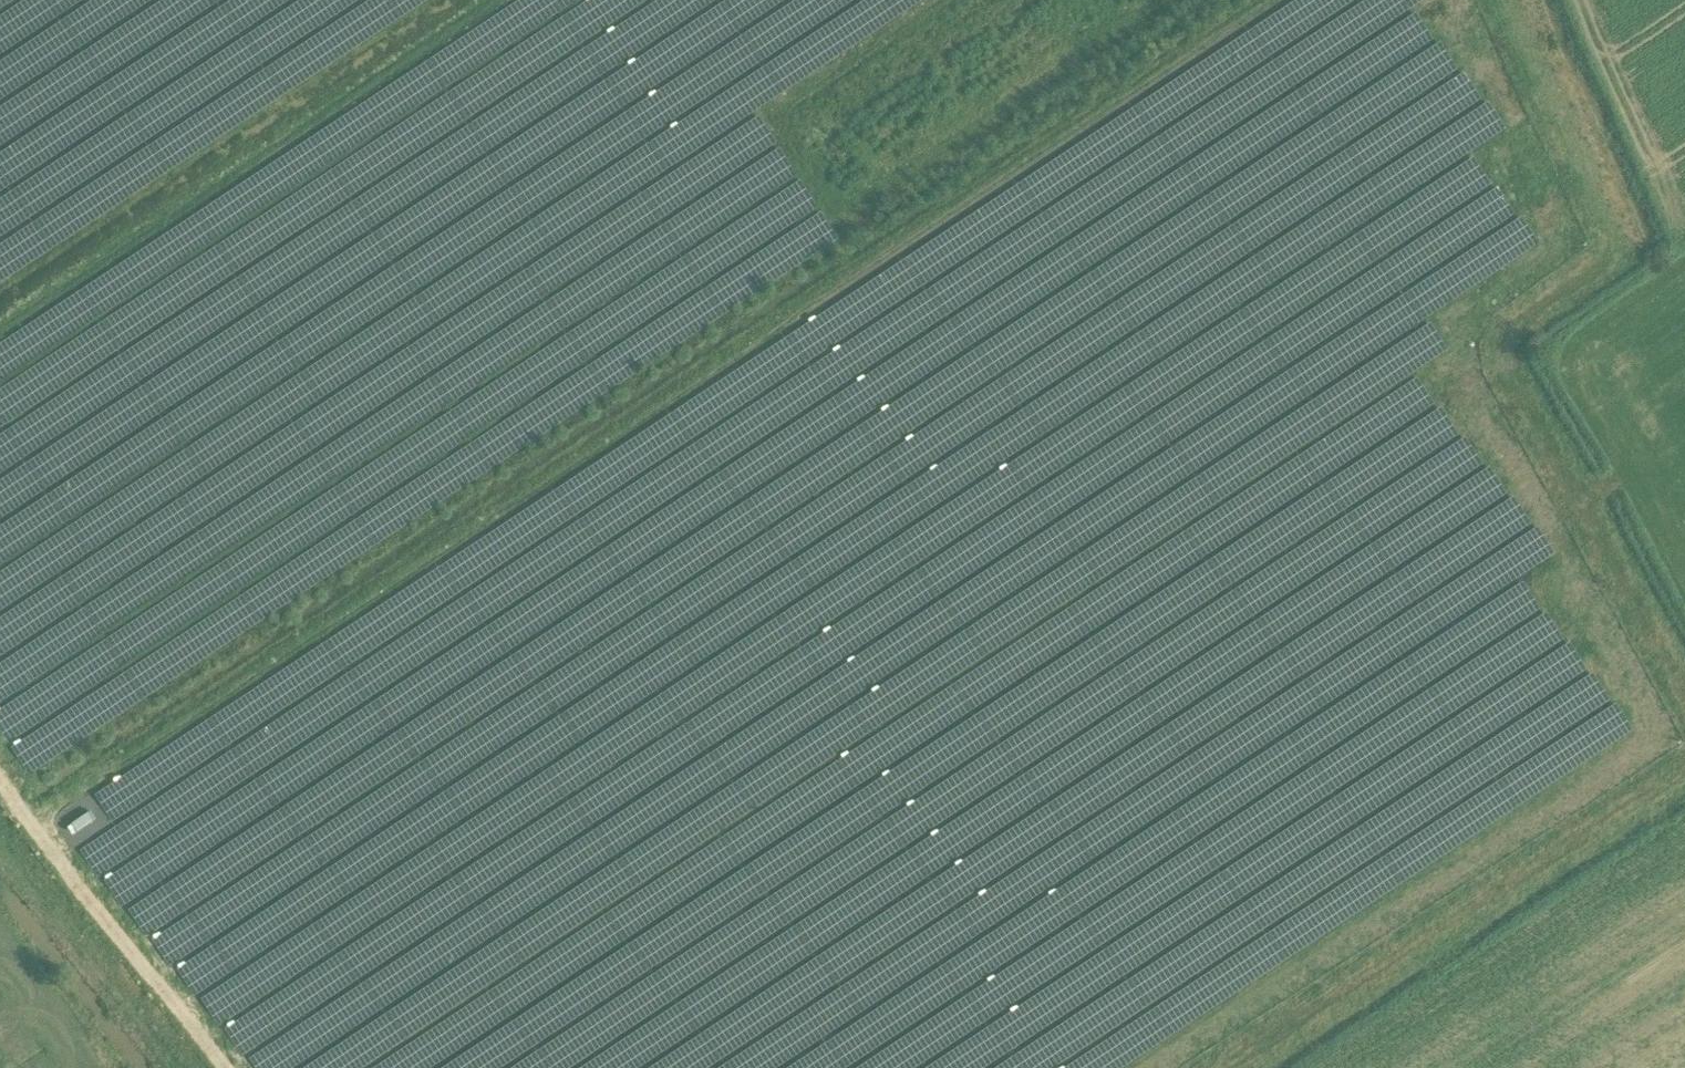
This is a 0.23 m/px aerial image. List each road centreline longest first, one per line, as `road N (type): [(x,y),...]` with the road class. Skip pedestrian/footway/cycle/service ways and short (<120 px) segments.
road 1 (track): [(162,1067),(39,905)]

